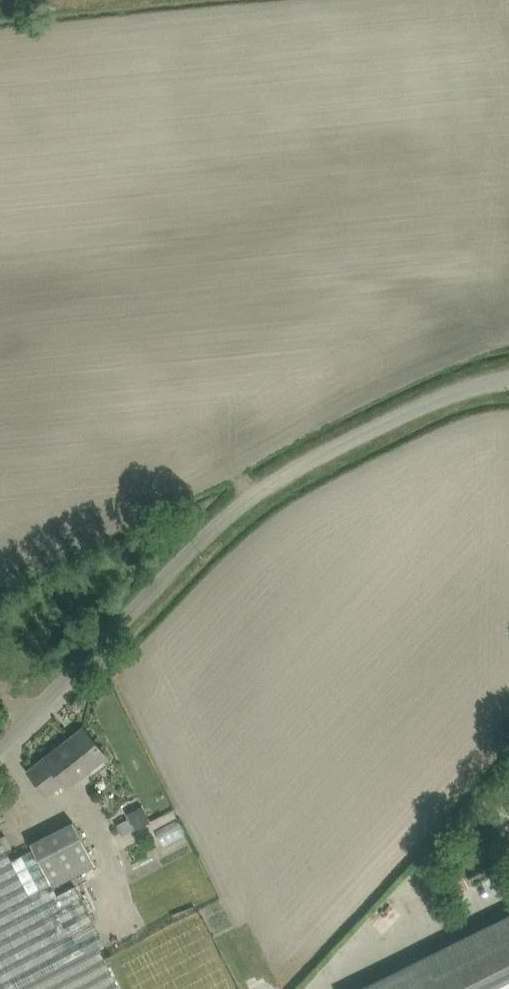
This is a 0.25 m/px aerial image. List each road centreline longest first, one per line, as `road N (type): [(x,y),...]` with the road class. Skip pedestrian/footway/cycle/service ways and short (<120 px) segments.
road 1 (unclassified): [(0,749),(217,521),(370,432),(457,392),(508,383)]

